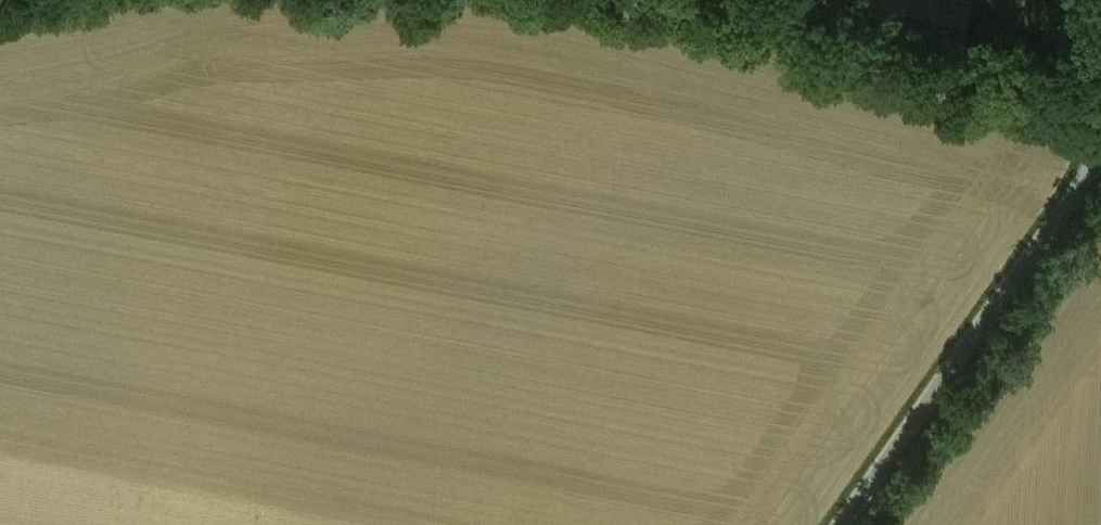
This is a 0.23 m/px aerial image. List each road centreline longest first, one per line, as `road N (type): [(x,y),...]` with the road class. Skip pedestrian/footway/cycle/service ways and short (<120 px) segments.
road 1 (unclassified): [(832,524),(1100,128)]

